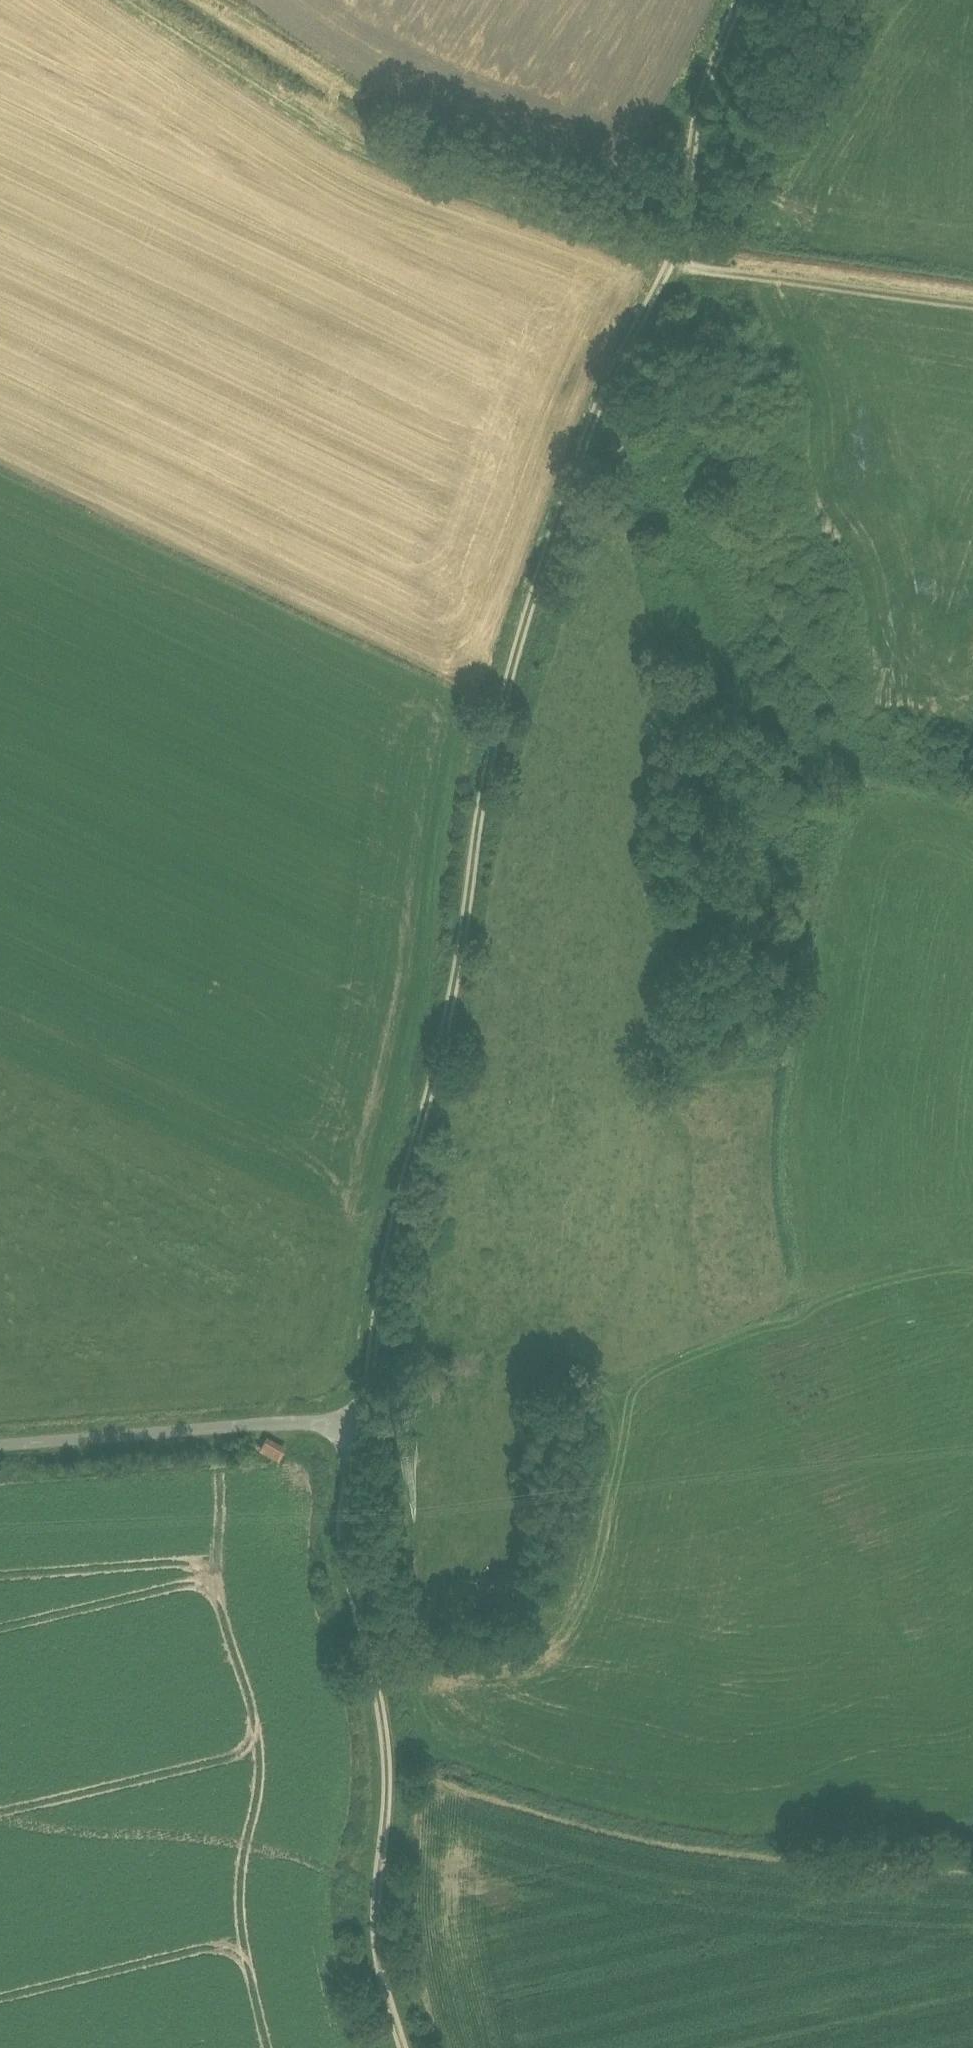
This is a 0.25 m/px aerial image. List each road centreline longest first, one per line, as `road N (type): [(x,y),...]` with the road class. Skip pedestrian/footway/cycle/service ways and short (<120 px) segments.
road 1 (track): [(725,0),(694,92),(668,245),(626,317),(532,554),(473,783),(453,937),(409,1100),(382,1255),(351,1535),(392,1753),(380,1947),(401,2047)]
road 2 (unclassified): [(0,1447),(361,1426)]
road 3 (track): [(657,266),(972,307)]

